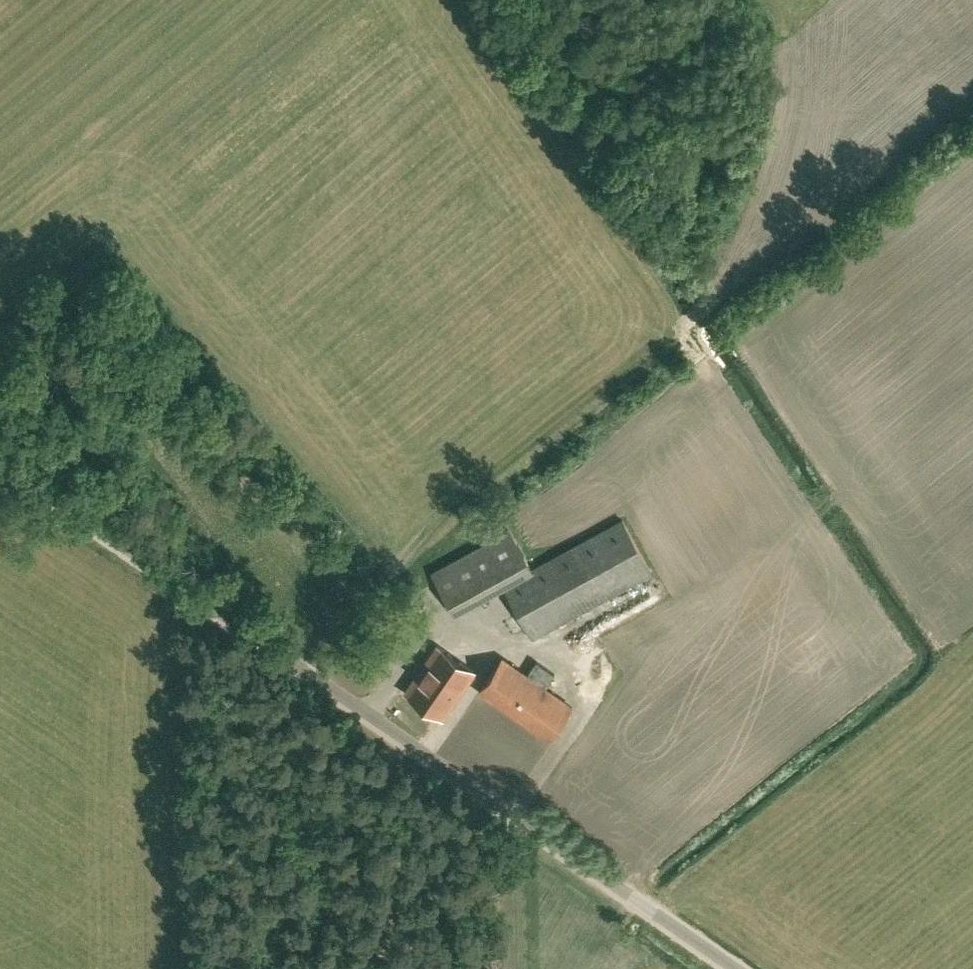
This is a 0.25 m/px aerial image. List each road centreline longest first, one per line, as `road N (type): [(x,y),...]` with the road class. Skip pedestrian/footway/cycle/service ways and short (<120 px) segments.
road 1 (unclassified): [(742,968),(0,465)]

